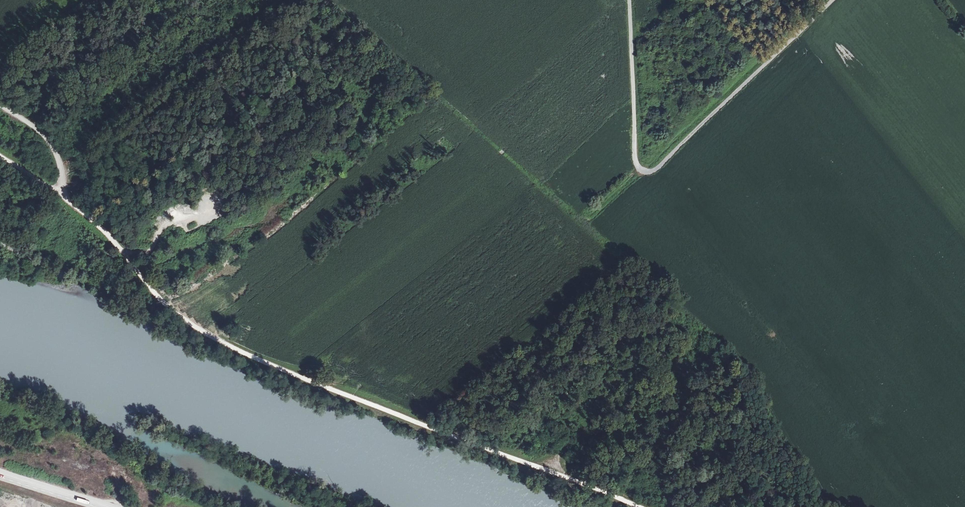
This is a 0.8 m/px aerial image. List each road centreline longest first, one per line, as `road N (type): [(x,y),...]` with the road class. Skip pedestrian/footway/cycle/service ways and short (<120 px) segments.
road 1 (track): [(832,0),(647,171),(635,155),(629,0)]

